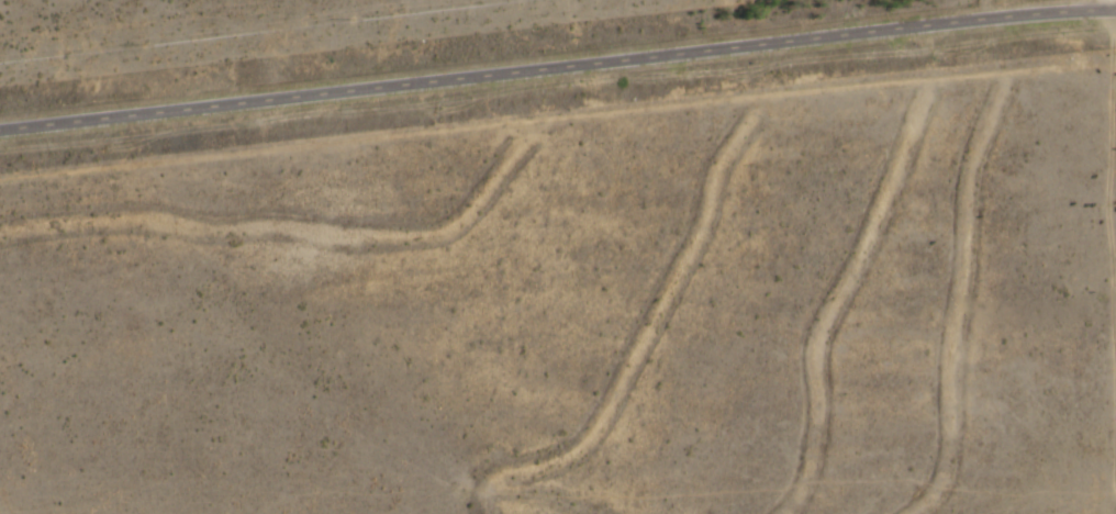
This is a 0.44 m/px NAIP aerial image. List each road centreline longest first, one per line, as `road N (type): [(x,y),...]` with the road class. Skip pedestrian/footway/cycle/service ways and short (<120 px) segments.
road 1 (secondary): [(0,140),(1115,13)]

